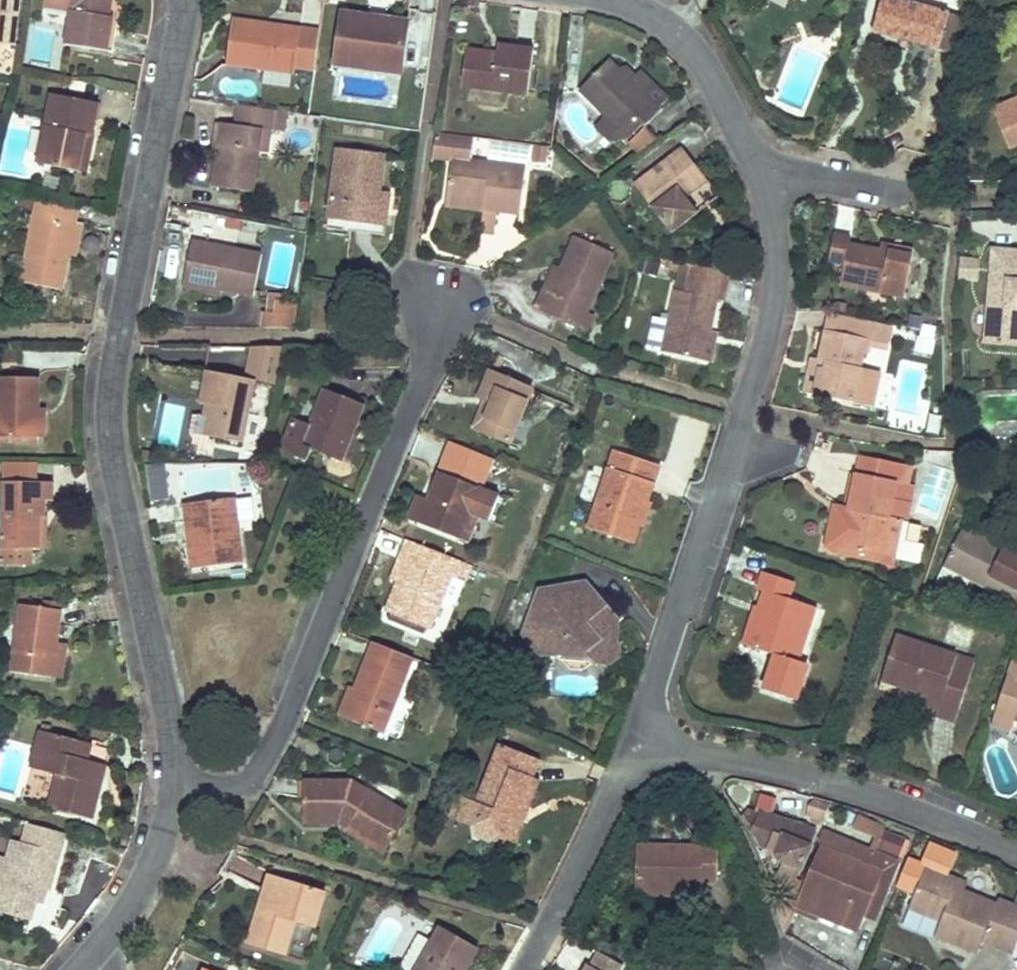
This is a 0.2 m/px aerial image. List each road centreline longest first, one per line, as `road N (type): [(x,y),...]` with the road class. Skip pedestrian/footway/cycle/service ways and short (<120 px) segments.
road 1 (residential): [(176,777),(110,450),(110,388),(181,0)]
road 2 (residential): [(176,777),(244,780),(280,732),(425,375),(444,300)]
road 3 (residential): [(1016,858),(805,775),(648,746)]
road 4 (residential): [(744,408),(650,696),(648,746)]
road 5 (residential): [(648,746),(522,969)]
road 6 (residential): [(744,408),(776,317),(781,278),(766,174)]
road 7 (residential): [(766,174),(717,77),(689,41),(655,16),(614,0)]
road 8 (residential): [(74,969),(154,864),(176,777)]
road 9 (residential): [(766,174),(806,171),(908,190)]

